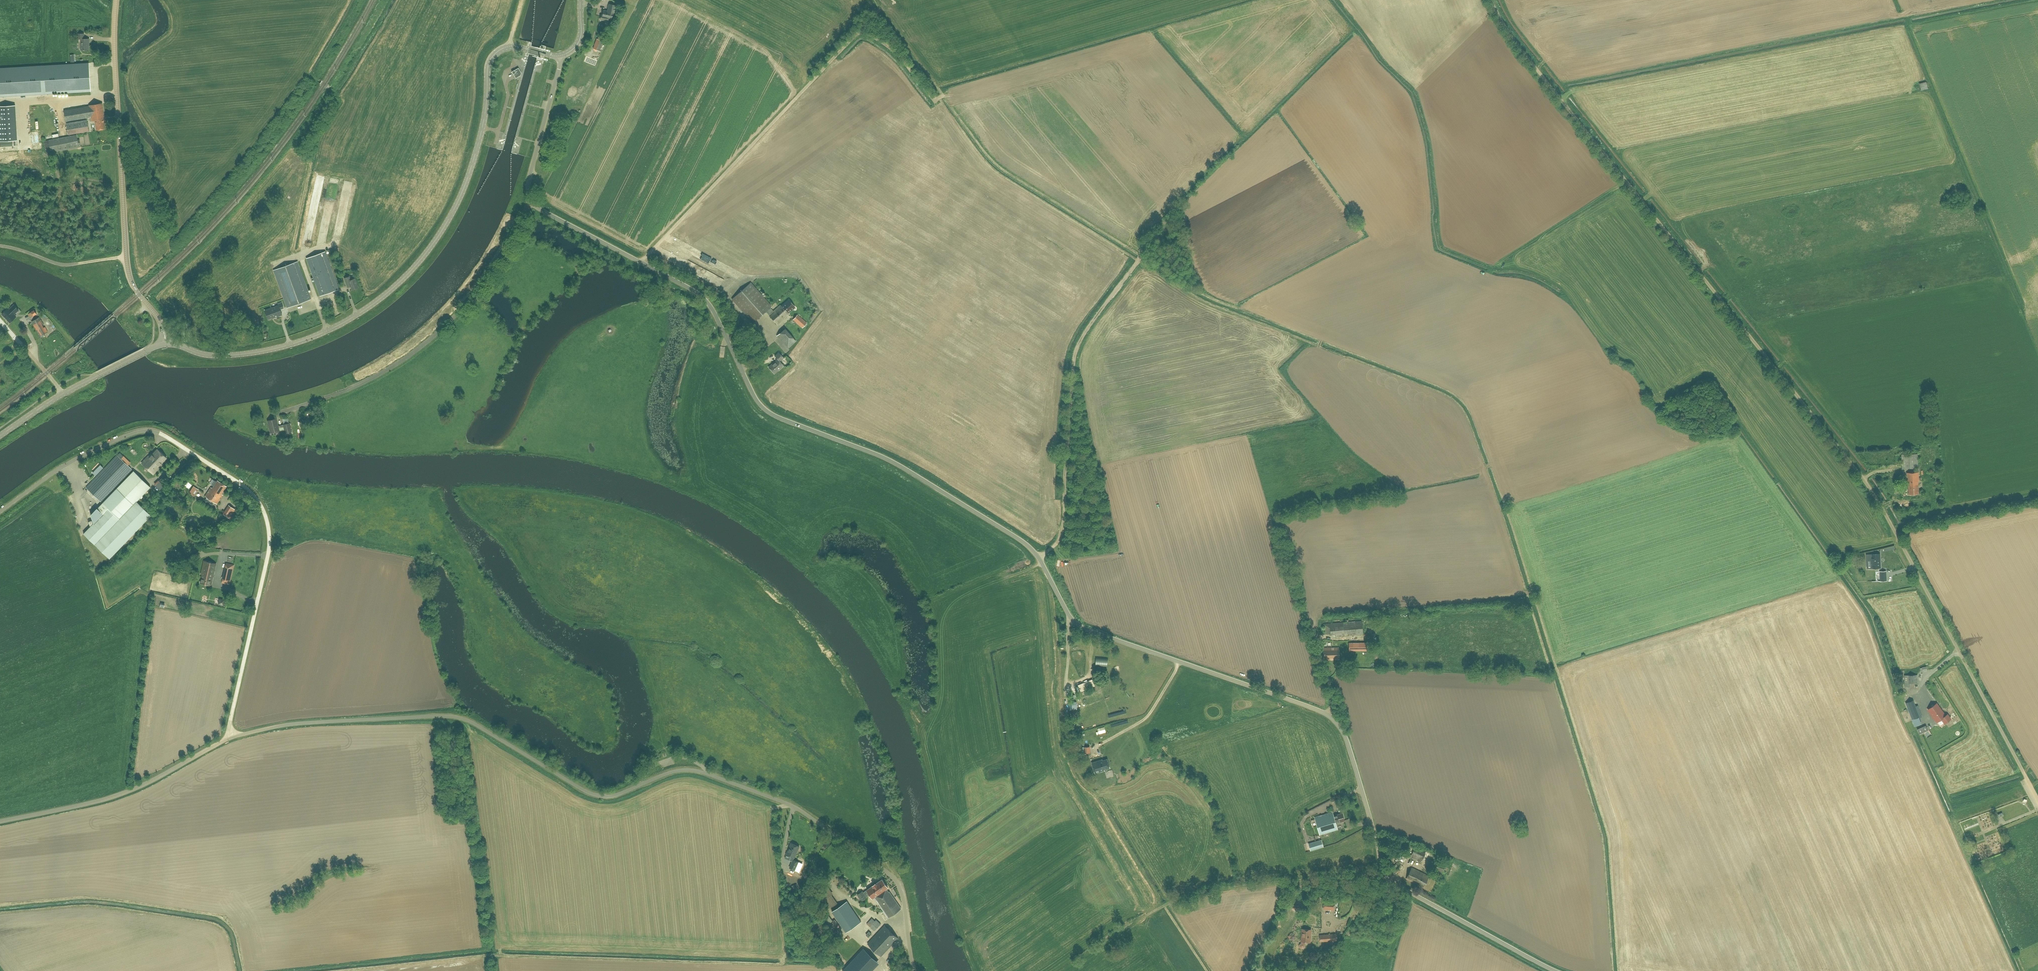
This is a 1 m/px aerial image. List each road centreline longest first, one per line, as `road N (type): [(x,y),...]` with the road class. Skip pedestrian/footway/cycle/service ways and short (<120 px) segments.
road 1 (unclassified): [(1559,970),(1388,877),(1351,753),(1331,716),(1082,627),(1030,547),(912,472),(775,416),(757,401),(712,307),(697,292),(533,202)]
road 2 (unclassified): [(2037,796),(1885,507),(1515,40),(1492,0)]
road 3 (unclassified): [(916,970),(892,876),(805,814),(707,774),(669,772),(602,798),(445,716),(291,723),(232,736)]
road 4 (tertiary): [(166,344),(213,356),(269,350),(337,326),(383,296),(428,251),(462,193),(482,131),(491,59),(508,46),(530,50)]
road 5 (unclassified): [(232,736),(270,540),(250,491),(148,430),(73,461),(0,512)]
road 6 (unclassified): [(166,344),(126,256),(116,0)]
road 7 (track): [(643,264),(881,7)]
road 8 (track): [(1039,557),(1065,531),(1075,354),(1143,244)]
road 9 (track): [(1386,872),(1184,894),(1104,942)]
road 10 (unclassified): [(332,396),(408,358),(461,312),(533,202)]
road 11 (unclassified): [(0,821),(109,798),(232,736)]
road 12 (tertiary): [(0,435),(63,393),(166,344)]
road 13 (unclassified): [(533,202),(530,180),(562,55)]

